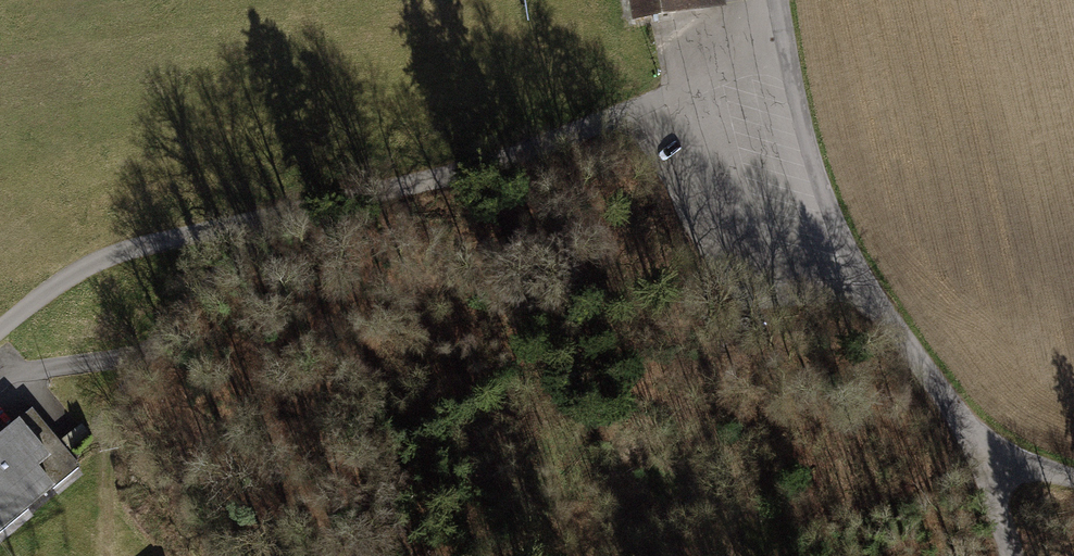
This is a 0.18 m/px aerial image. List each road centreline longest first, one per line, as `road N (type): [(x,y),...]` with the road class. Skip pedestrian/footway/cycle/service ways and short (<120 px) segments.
road 1 (track): [(782,31),(378,182),(97,261),(0,329)]
road 2 (unclassified): [(777,0),(822,192),(885,312),(984,459),(1010,555)]
road 3 (track): [(242,225),(207,288),(150,362),(27,383),(0,407)]
road 4 (track): [(971,436),(898,483),(746,528)]

